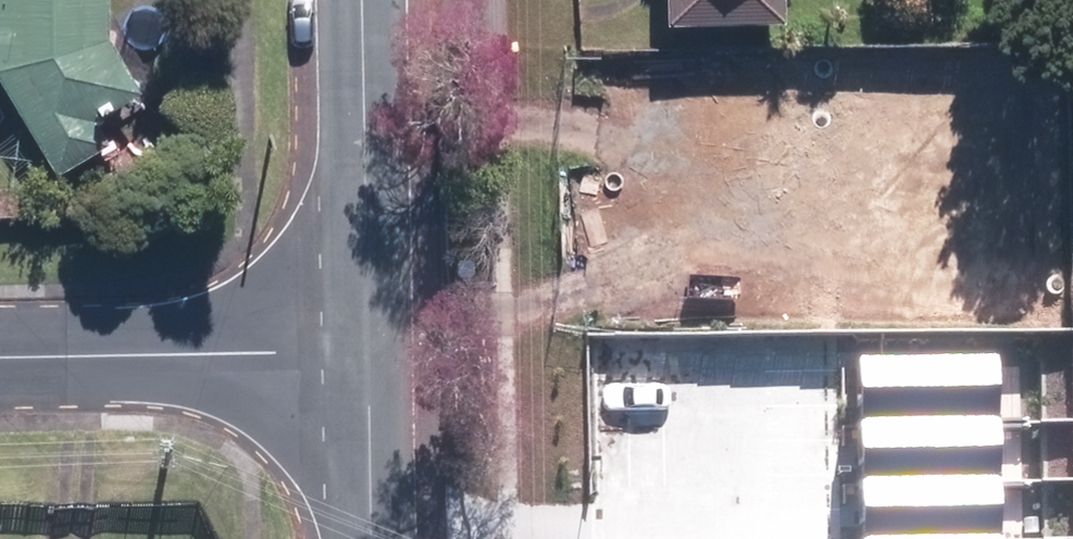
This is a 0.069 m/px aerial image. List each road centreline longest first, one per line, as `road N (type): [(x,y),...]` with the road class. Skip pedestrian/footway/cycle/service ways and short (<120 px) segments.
road 1 (tertiary): [(368,358),(0,360)]
road 2 (residential): [(362,0),(368,358)]
road 3 (tertiary): [(368,358),(370,538)]

